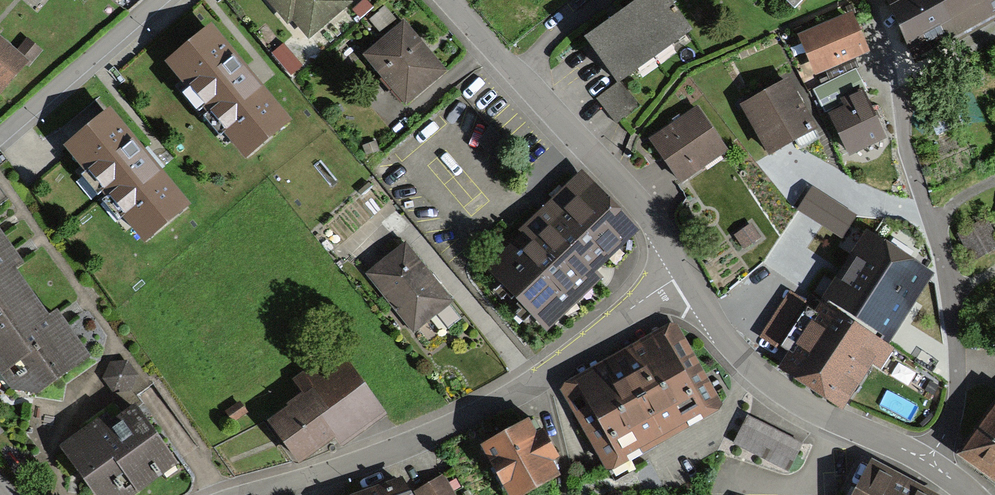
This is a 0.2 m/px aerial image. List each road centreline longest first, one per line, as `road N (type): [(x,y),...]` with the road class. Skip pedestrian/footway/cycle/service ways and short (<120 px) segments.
road 1 (residential): [(261,494),(478,415),(686,272)]
road 2 (residential): [(928,460),(947,432),(959,387),(952,308),(938,239),(908,158),(900,83),(871,0)]
road 3 (residential): [(453,0),(651,219),(686,272)]
road 4 (residential): [(686,272),(753,372),(837,422),(928,460)]
road 5 (residential): [(157,0),(0,134)]

